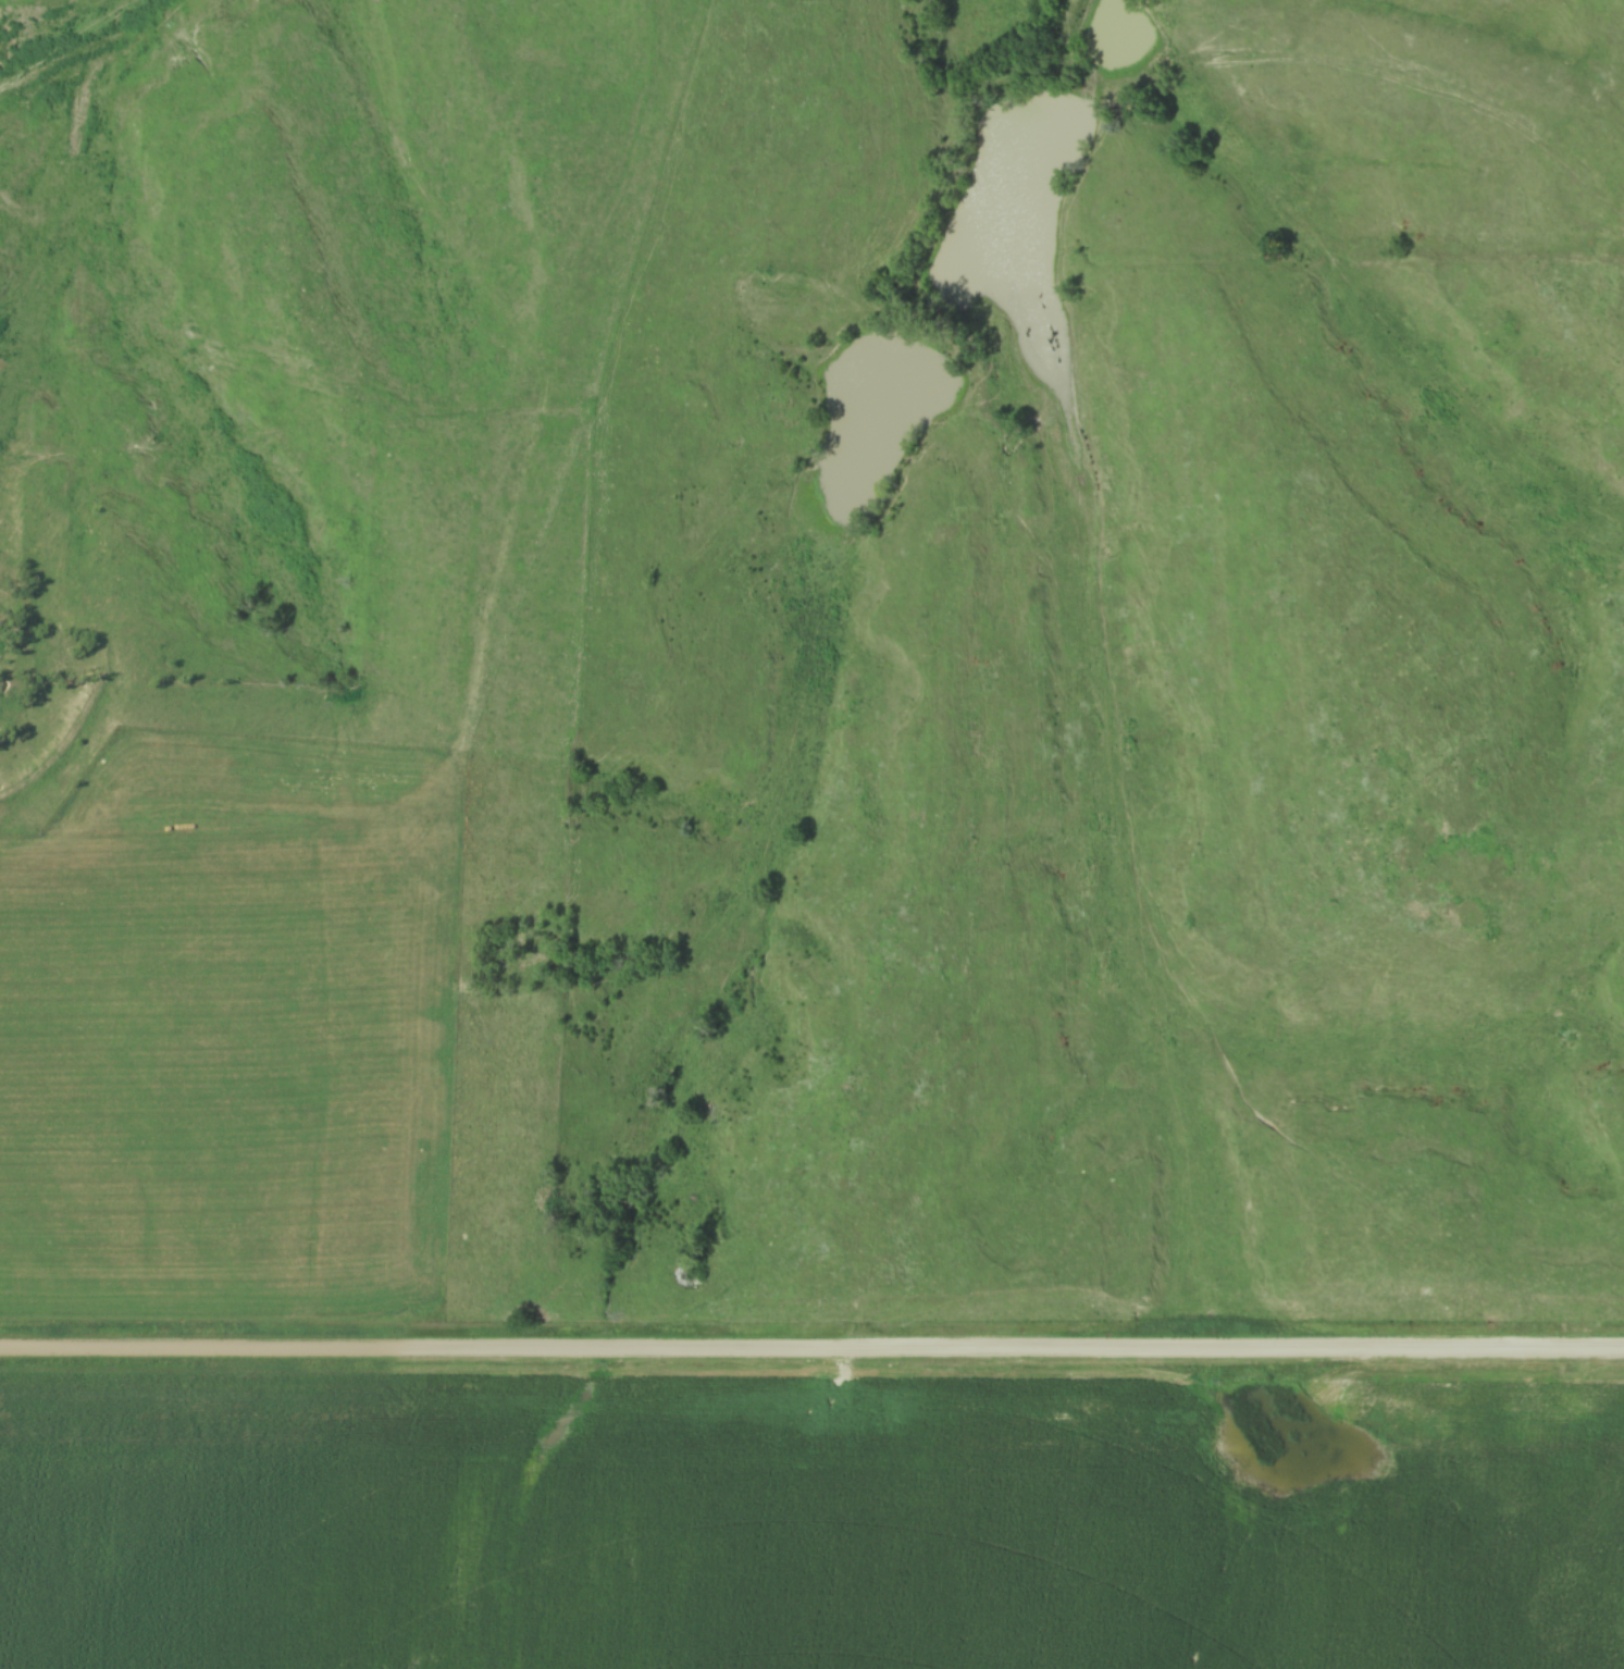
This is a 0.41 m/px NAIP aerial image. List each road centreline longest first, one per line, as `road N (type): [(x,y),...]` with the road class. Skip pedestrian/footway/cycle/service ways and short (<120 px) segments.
road 1 (residential): [(1623,1352),(0,1351)]

